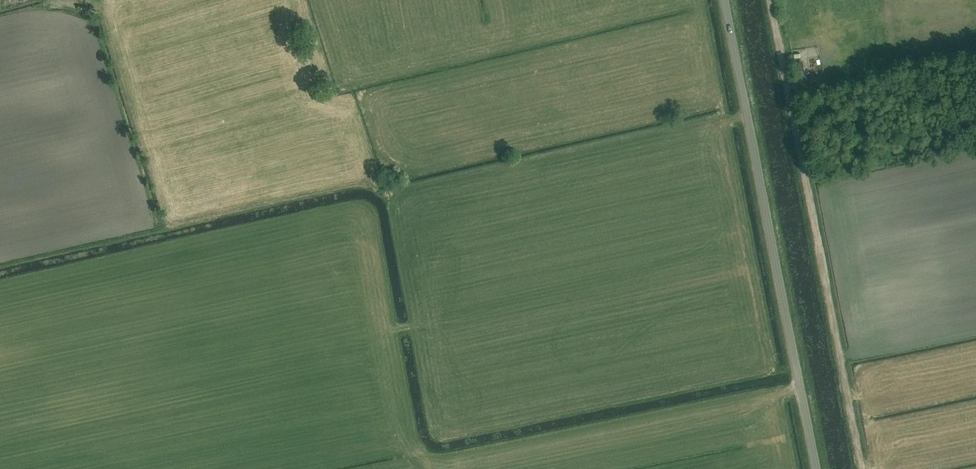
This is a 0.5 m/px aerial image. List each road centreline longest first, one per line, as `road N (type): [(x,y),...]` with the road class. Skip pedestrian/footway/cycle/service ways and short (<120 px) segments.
road 1 (unclassified): [(816,468),(724,0)]
road 2 (track): [(861,468),(770,0)]

